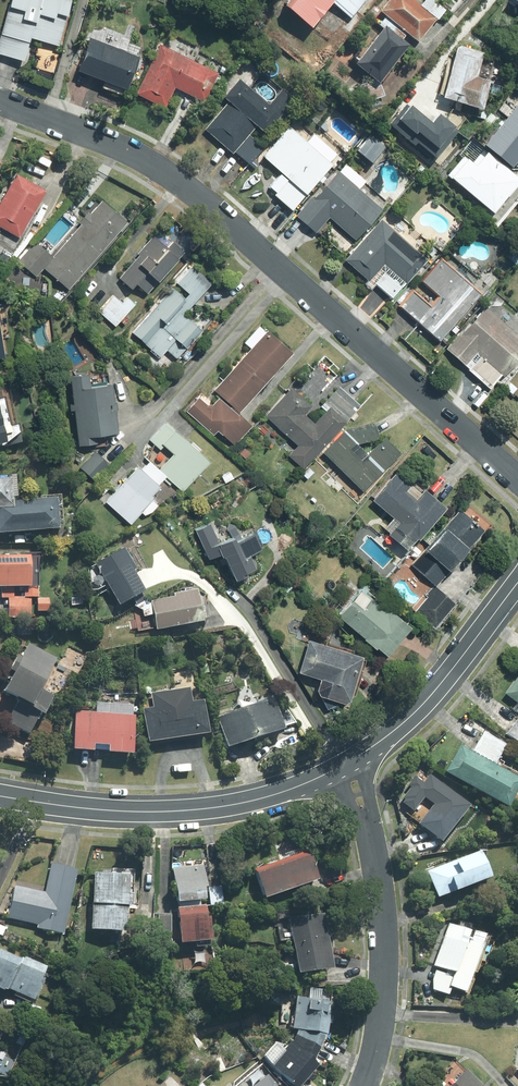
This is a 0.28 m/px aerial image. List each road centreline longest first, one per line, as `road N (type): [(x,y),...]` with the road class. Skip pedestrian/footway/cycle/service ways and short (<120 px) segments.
road 1 (residential): [(0,101),(135,153),(196,192),(517,484)]
road 2 (residential): [(346,764),(249,800),(178,811),(110,812),(0,796)]
road 3 (residential): [(364,1085),(380,1027),(381,900),(370,831),(346,764)]
road 4 (residential): [(517,583),(435,688),(346,764)]

